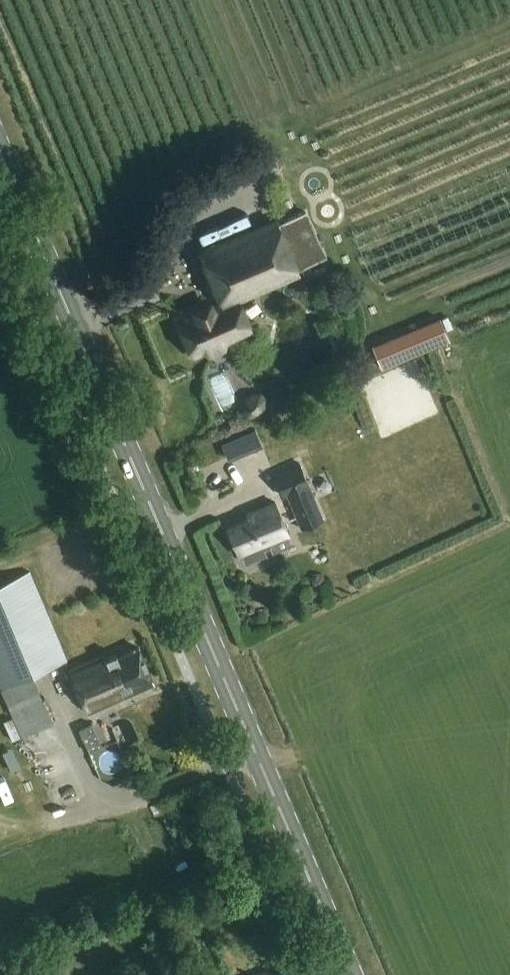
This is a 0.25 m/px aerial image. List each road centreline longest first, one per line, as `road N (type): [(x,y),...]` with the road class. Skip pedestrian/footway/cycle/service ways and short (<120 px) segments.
road 1 (primary): [(350,974),(0,150)]

